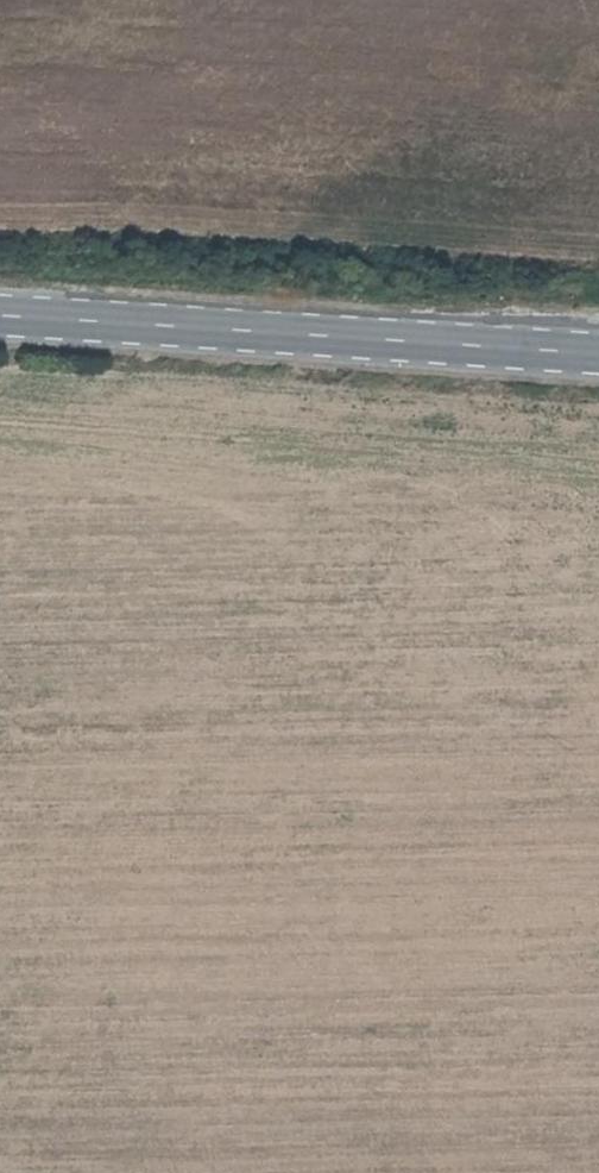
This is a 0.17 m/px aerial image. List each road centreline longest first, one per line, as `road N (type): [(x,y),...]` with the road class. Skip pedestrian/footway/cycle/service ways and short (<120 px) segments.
road 1 (primary): [(0,316),(598,356)]

